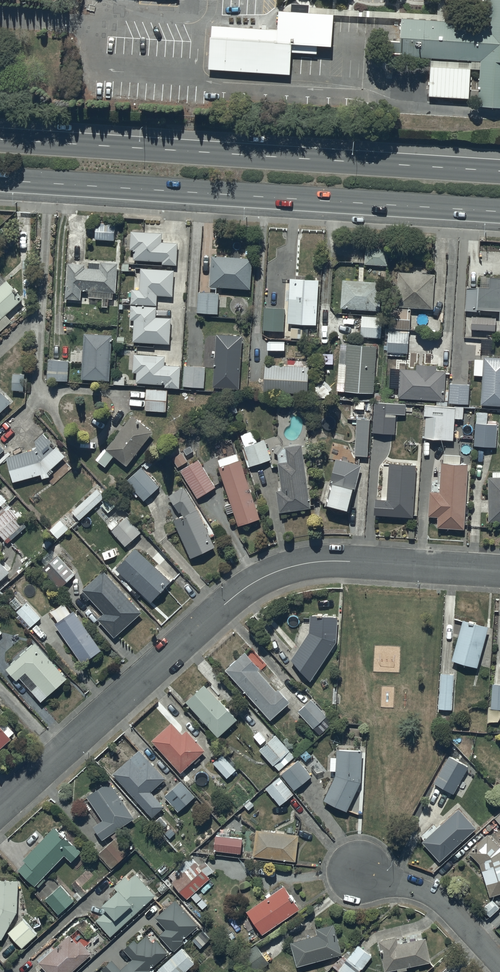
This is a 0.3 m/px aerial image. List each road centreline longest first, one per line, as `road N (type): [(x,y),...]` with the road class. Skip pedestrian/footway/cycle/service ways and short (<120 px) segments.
road 1 (residential): [(0,809),(225,608),(290,567),(499,572)]
road 2 (primary): [(499,211),(0,179)]
road 3 (primary): [(0,139),(499,171)]
road 4 (residential): [(359,872),(433,895),(499,963)]

